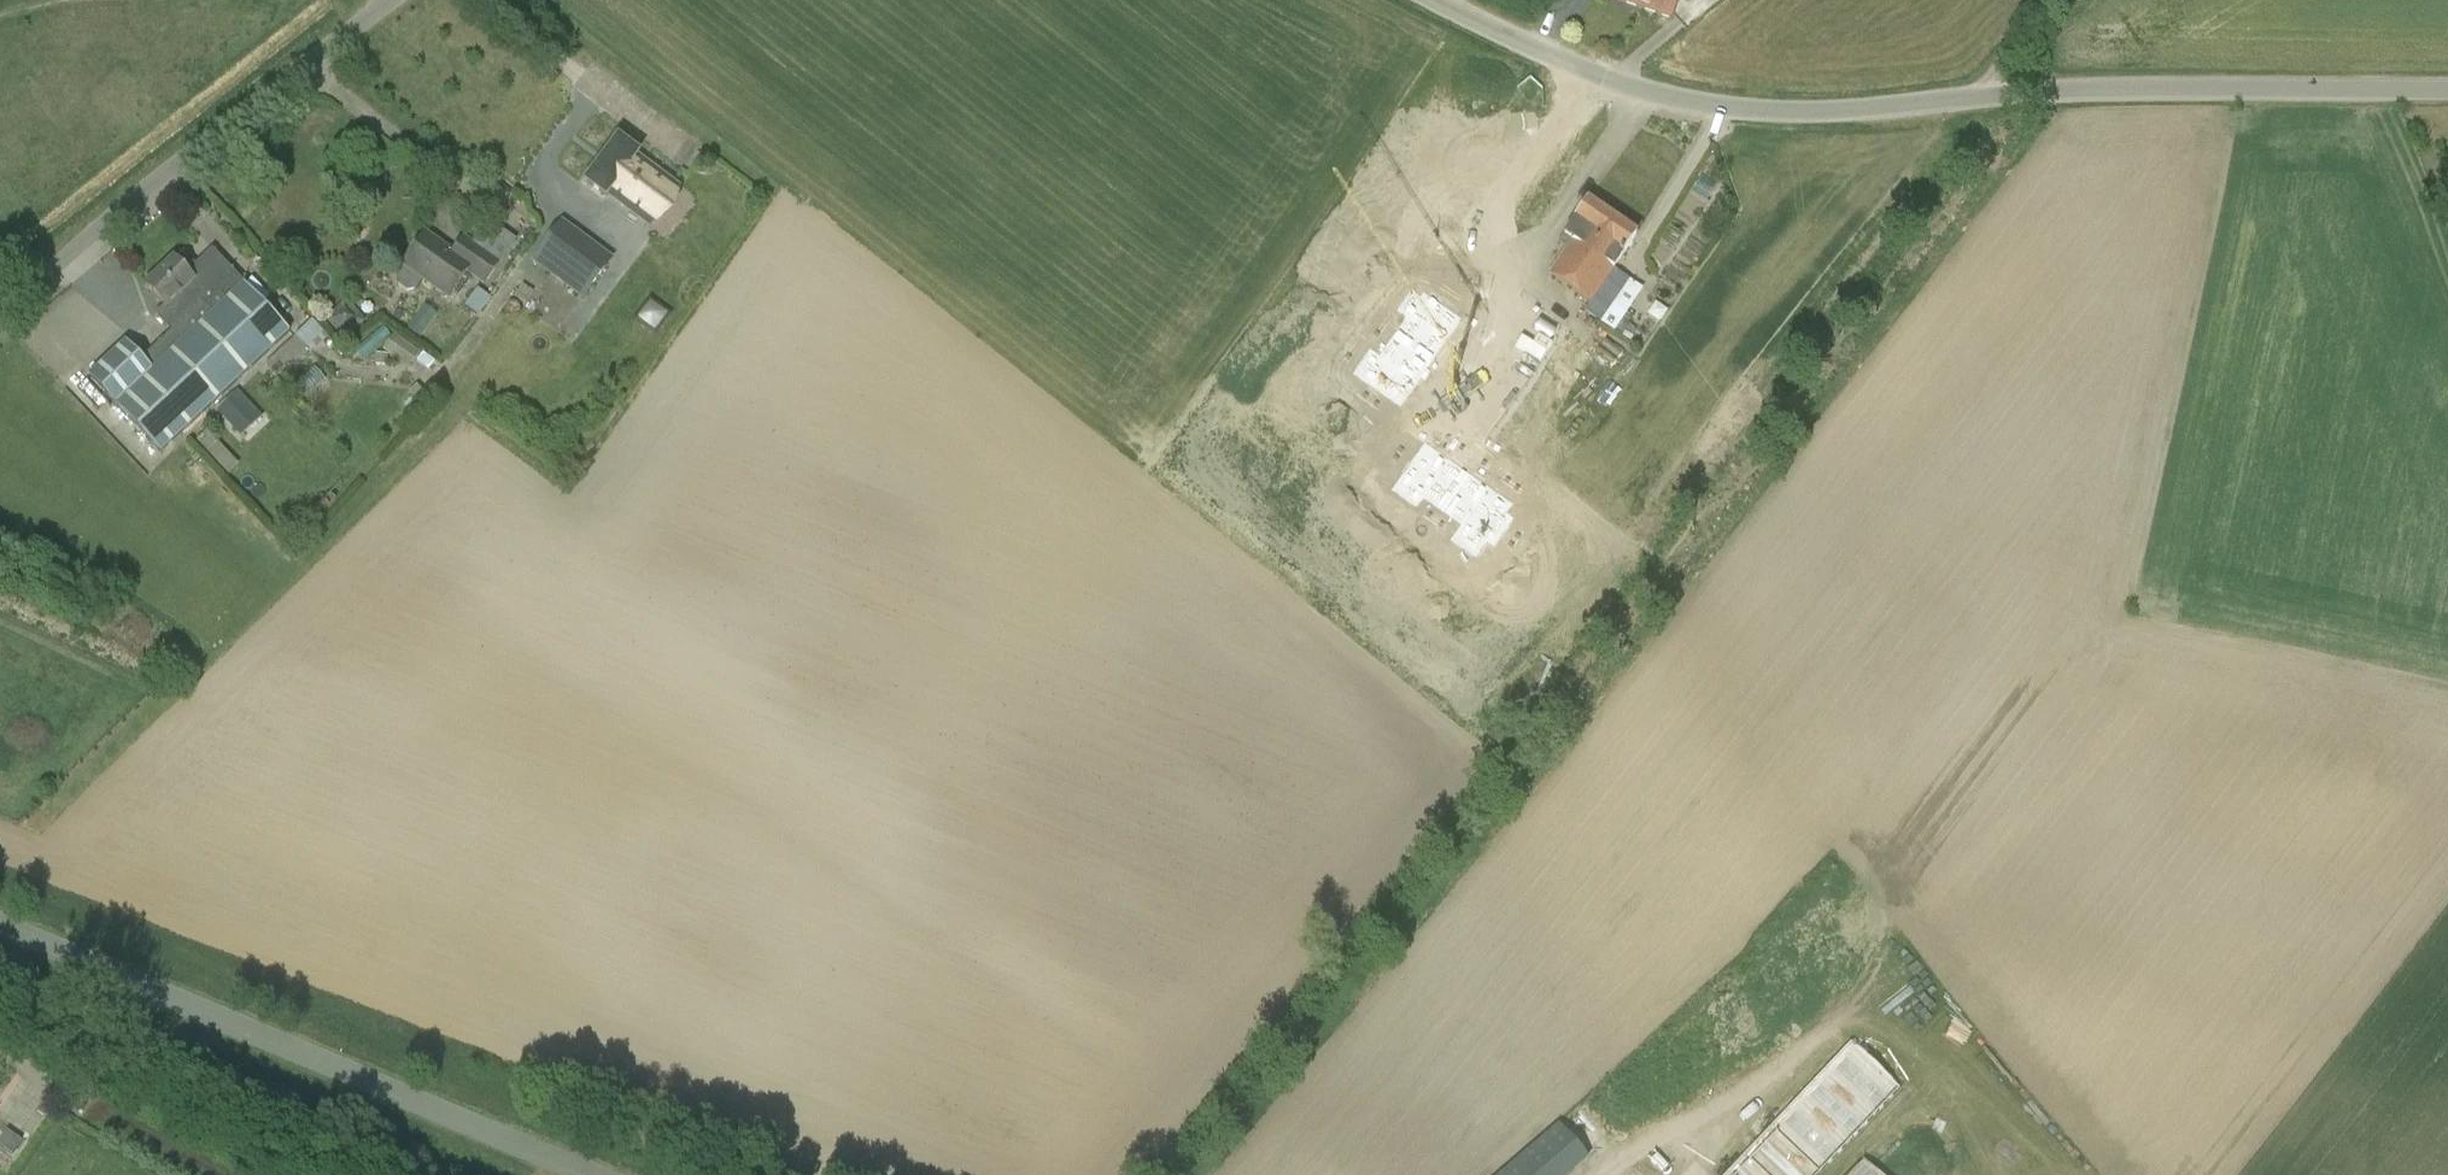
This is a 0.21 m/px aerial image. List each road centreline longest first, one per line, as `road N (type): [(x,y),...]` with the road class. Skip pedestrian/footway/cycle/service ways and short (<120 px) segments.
road 1 (unclassified): [(2447,91),(2079,90),(1797,113),(1728,109),(1606,81),(1432,0)]
road 2 (unclassified): [(583,1174),(0,925)]
road 3 (unclassified): [(0,321),(394,0)]

